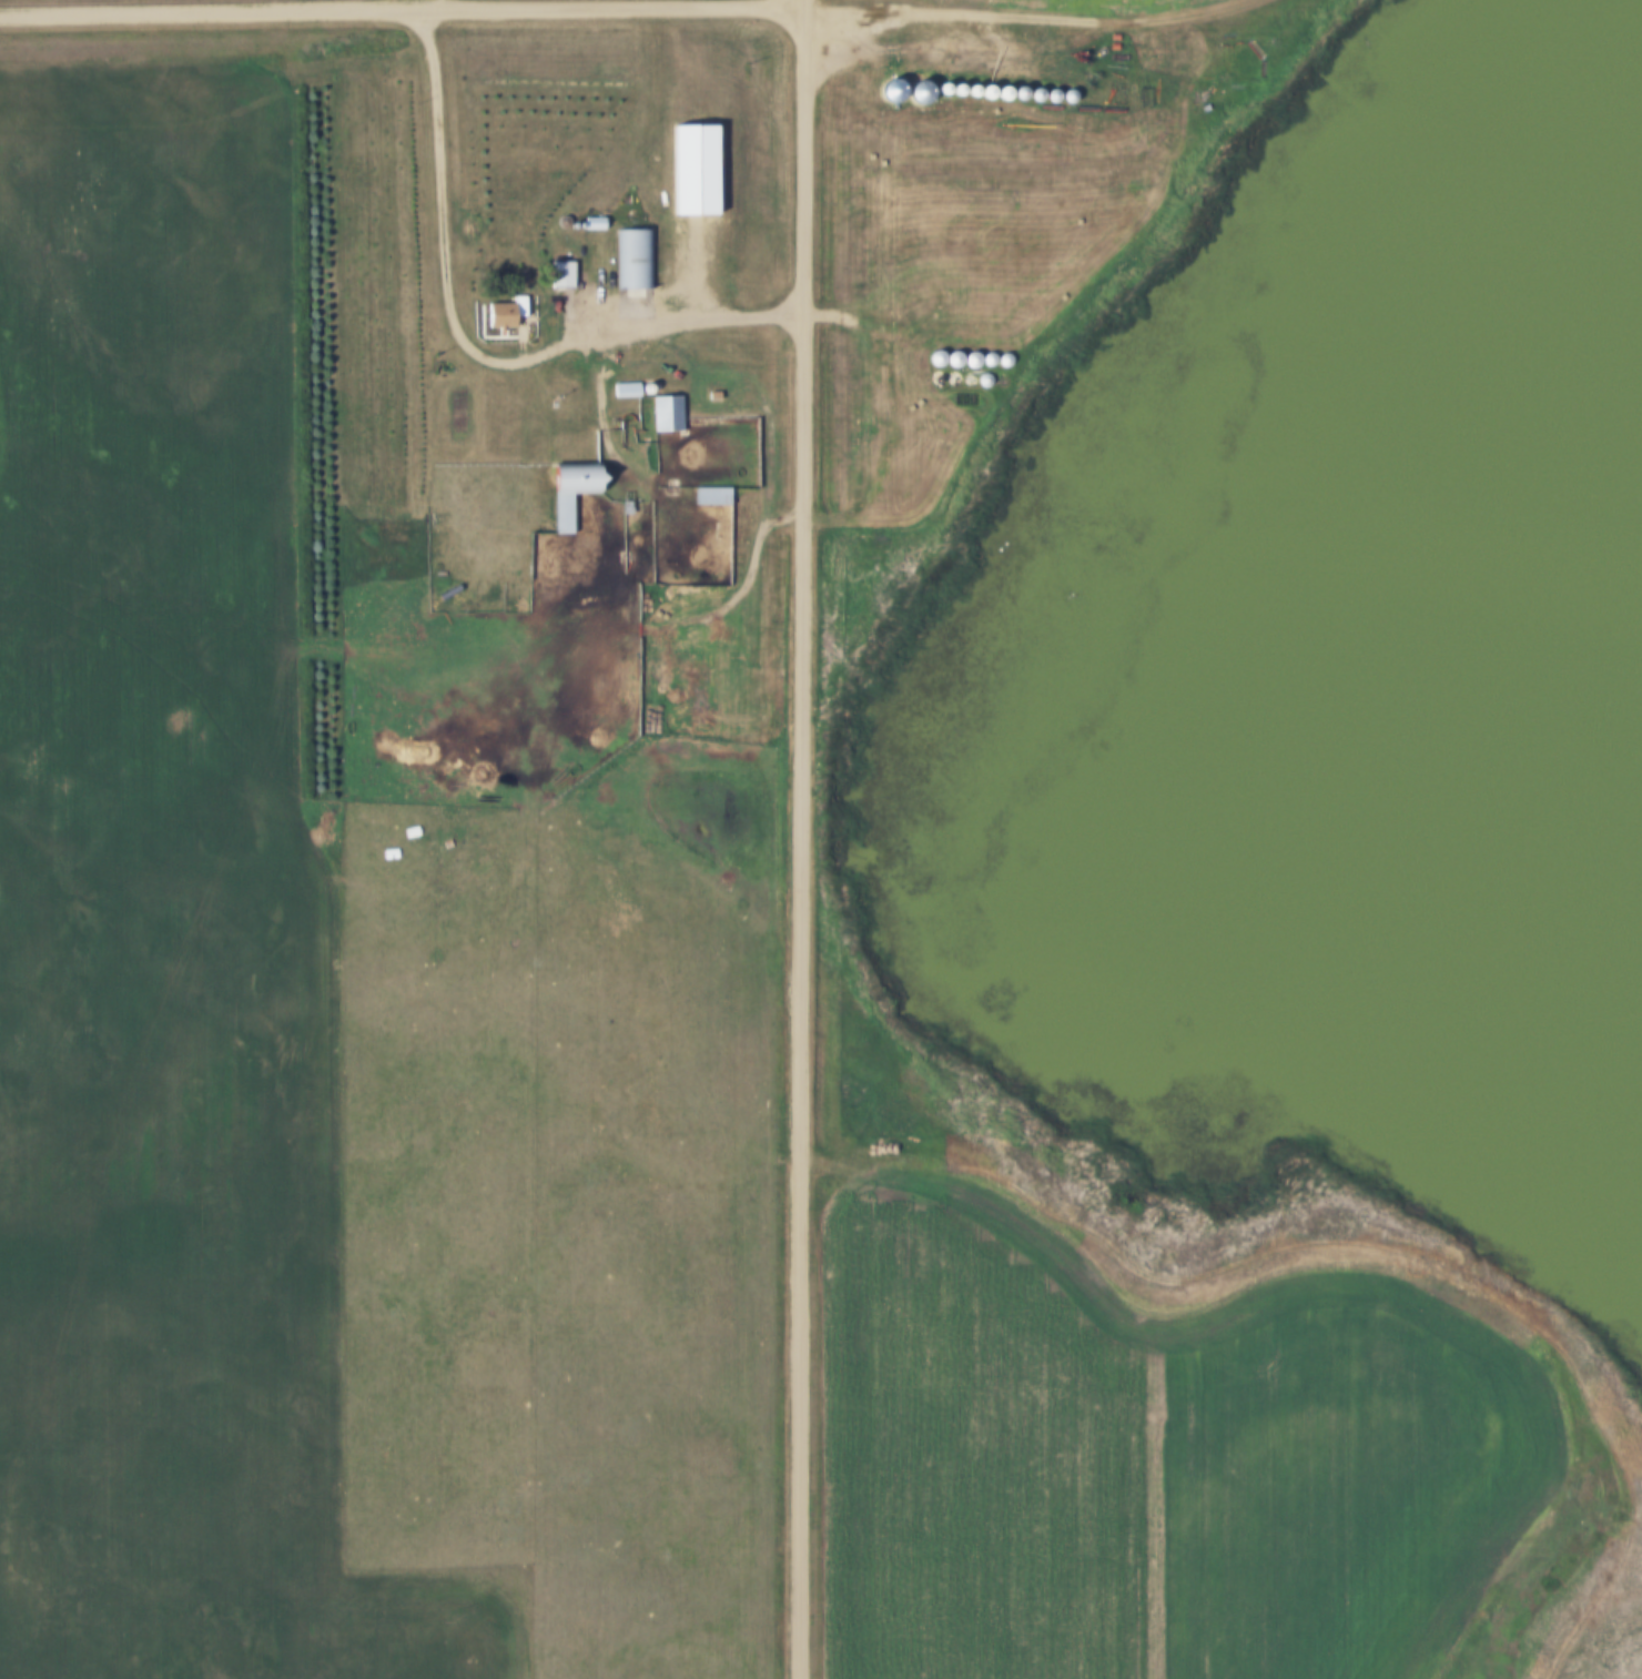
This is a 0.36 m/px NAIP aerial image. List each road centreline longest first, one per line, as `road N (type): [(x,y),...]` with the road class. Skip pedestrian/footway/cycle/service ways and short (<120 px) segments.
road 1 (residential): [(803,1678),(808,0)]
road 2 (residential): [(0,11),(808,7)]
road 3 (track): [(808,7),(1105,16),(1240,0)]

